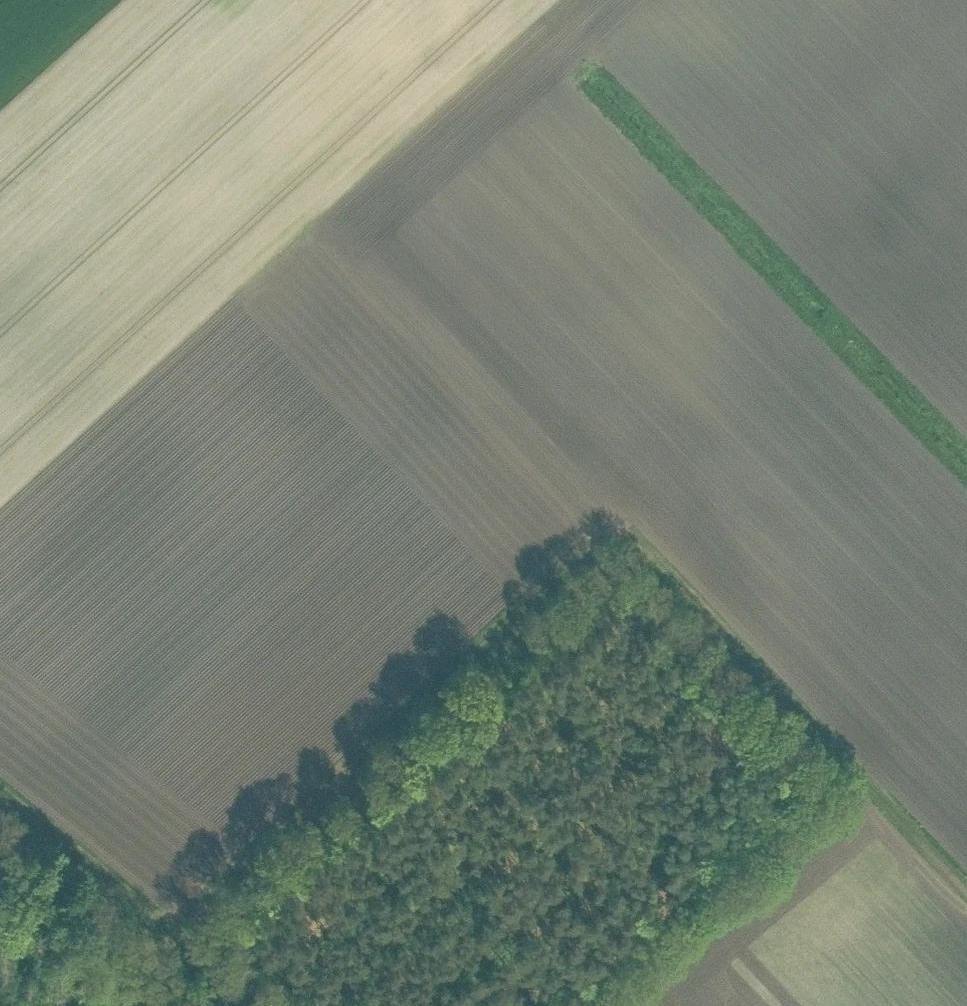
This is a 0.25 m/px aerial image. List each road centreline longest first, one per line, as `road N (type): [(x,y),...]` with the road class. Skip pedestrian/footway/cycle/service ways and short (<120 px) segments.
road 1 (track): [(966,888),(641,547),(614,537),(578,554),(177,925),(0,789)]

